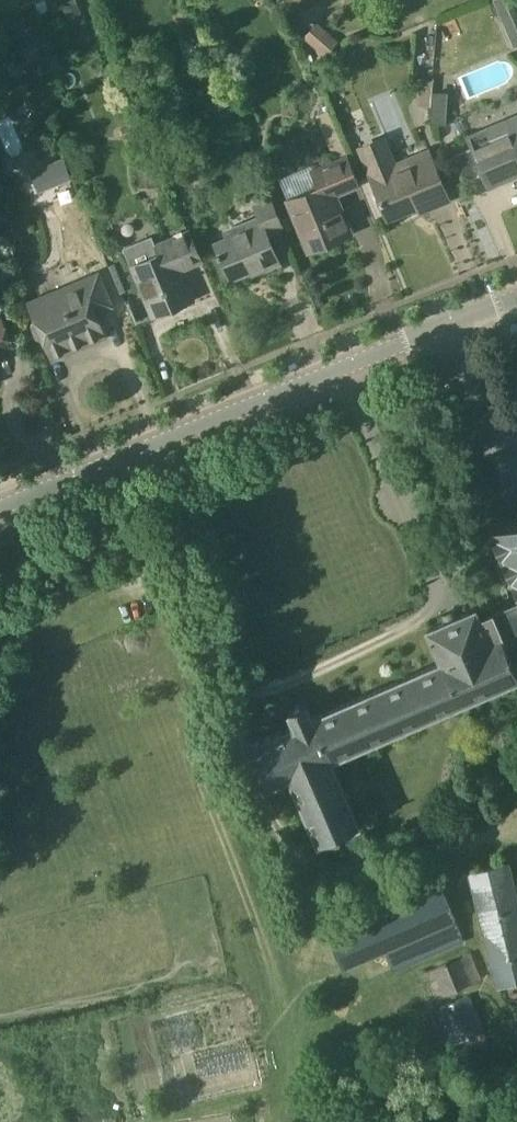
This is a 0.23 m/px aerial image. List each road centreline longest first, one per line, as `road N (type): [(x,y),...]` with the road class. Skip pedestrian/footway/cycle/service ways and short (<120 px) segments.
road 1 (tertiary): [(0,512),(516,300)]

